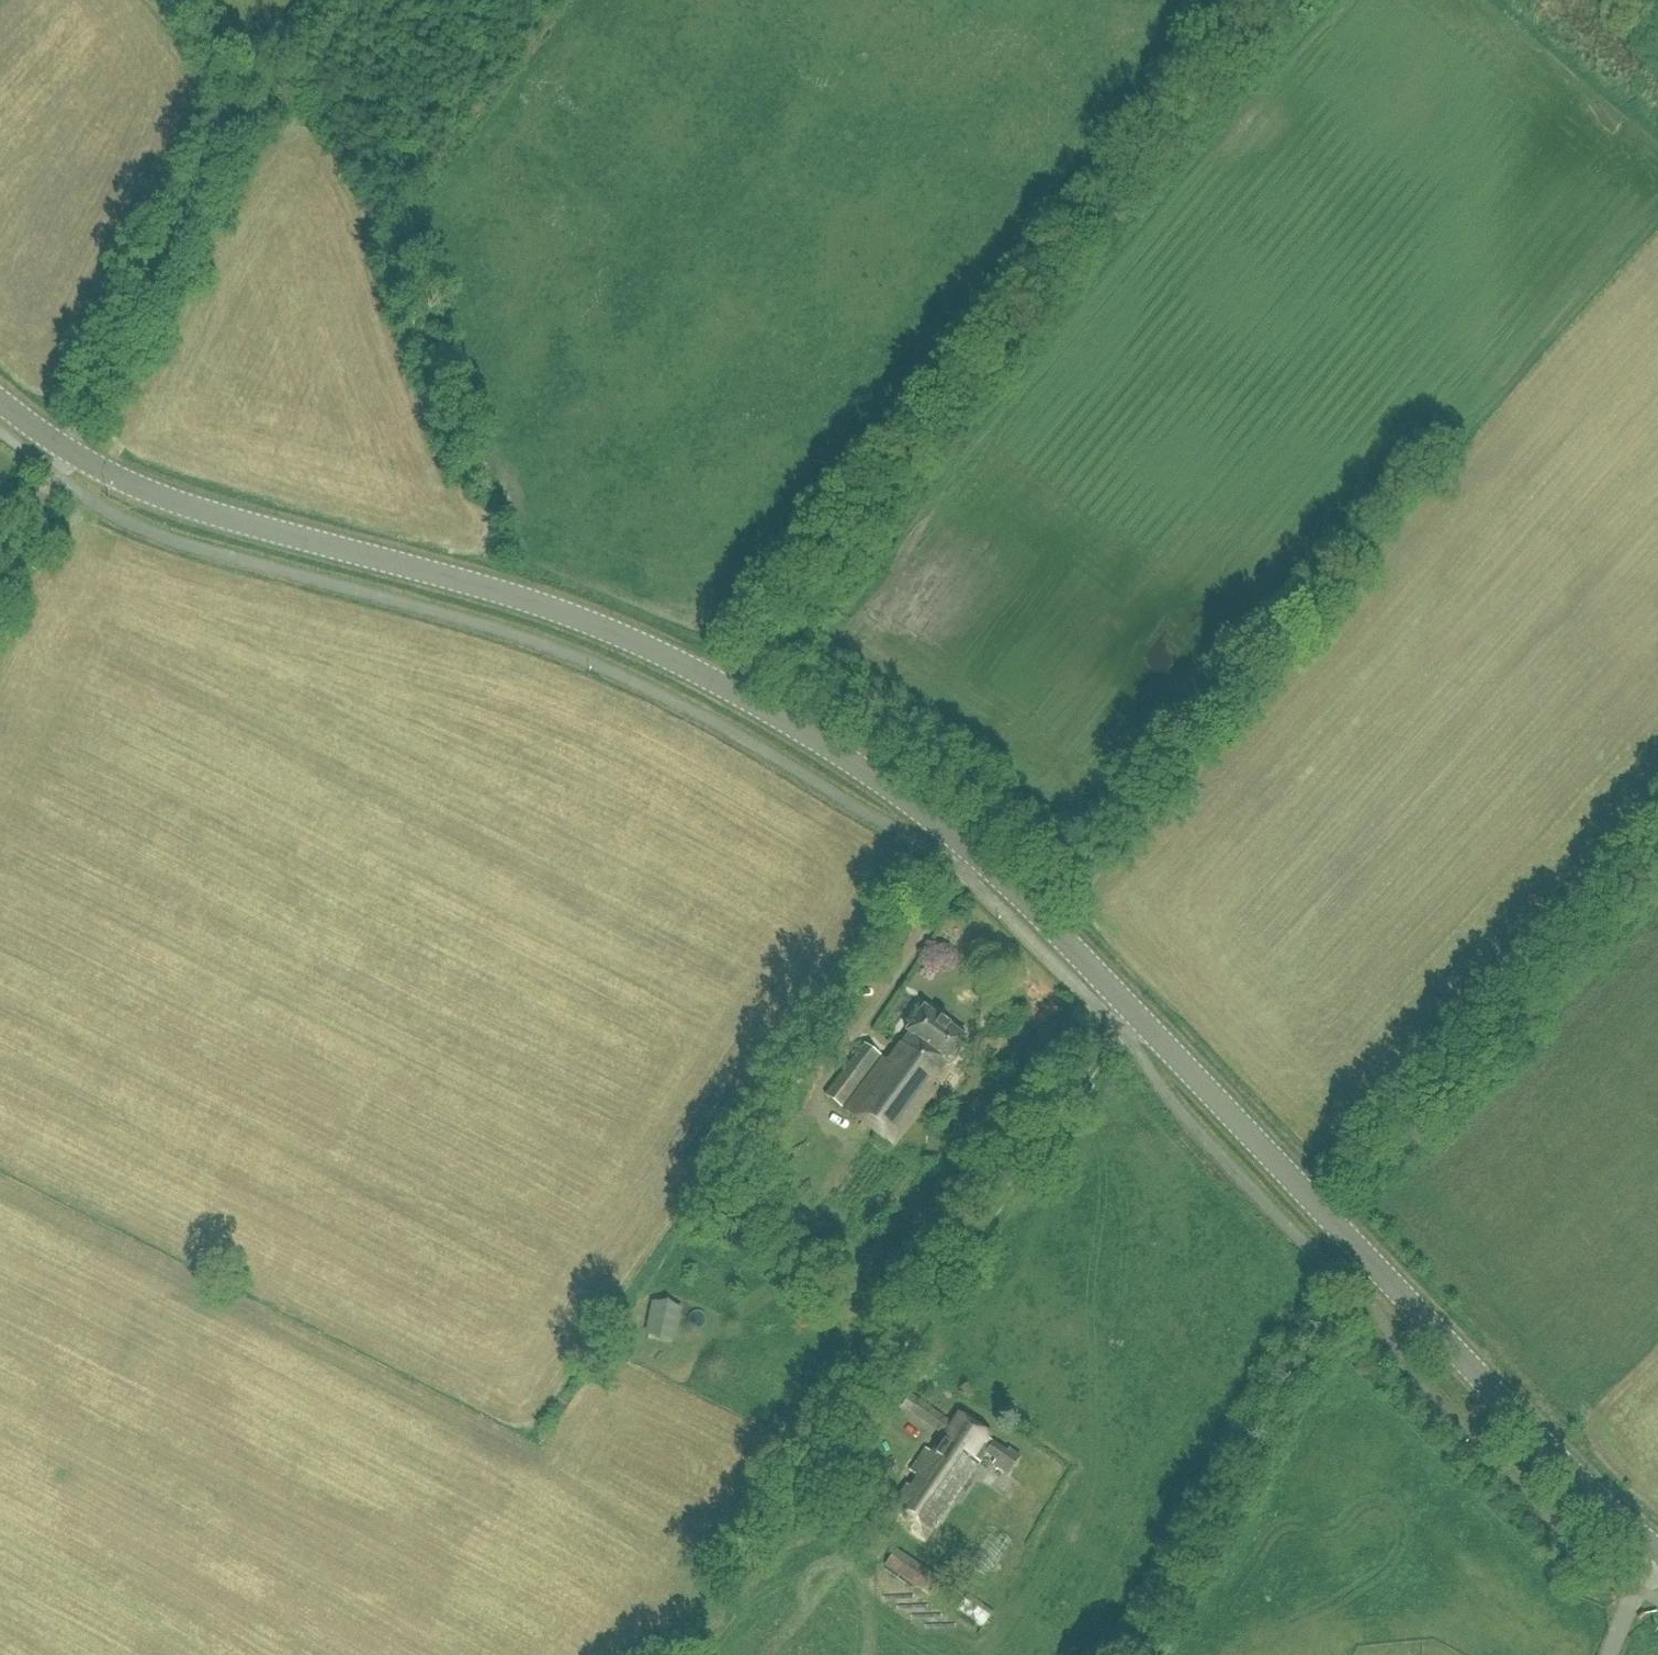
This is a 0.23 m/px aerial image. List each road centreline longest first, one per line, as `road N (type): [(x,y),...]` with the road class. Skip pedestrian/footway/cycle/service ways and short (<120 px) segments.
road 1 (secondary): [(1657,1550),(1592,1495),(1043,916),(899,796),(731,691),(624,635),(185,512),(93,468),(0,398)]
road 2 (track): [(190,0),(238,75),(236,107),(68,450)]

